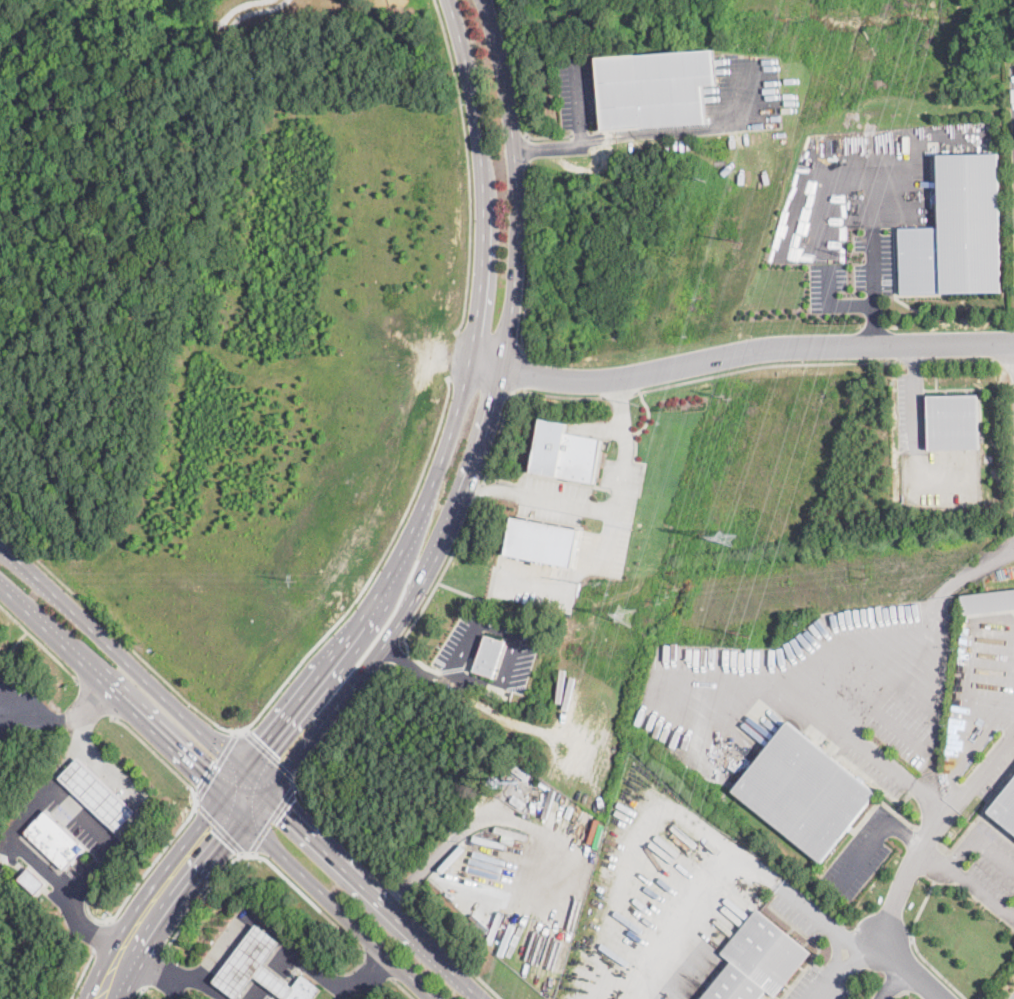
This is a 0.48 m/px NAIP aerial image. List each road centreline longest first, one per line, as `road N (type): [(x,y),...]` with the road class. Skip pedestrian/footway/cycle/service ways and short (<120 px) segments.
road 1 (primary): [(183,869),(248,823),(354,683),(399,619),(451,515),(498,367),(515,251),(513,150),(482,0)]
road 2 (primary): [(447,0),(474,114),(479,247),(474,314),(425,498),(343,640),(240,766),(183,869)]
road 3 (primary): [(482,998),(286,806),(0,547)]
road 4 (primary): [(0,588),(434,998)]
road 5 (residential): [(464,359),(554,379),(606,379),(758,348),(1013,342)]
road 6 (residential): [(945,998),(882,938),(901,882),(937,818)]
road 7 (primary): [(103,998),(183,869)]

